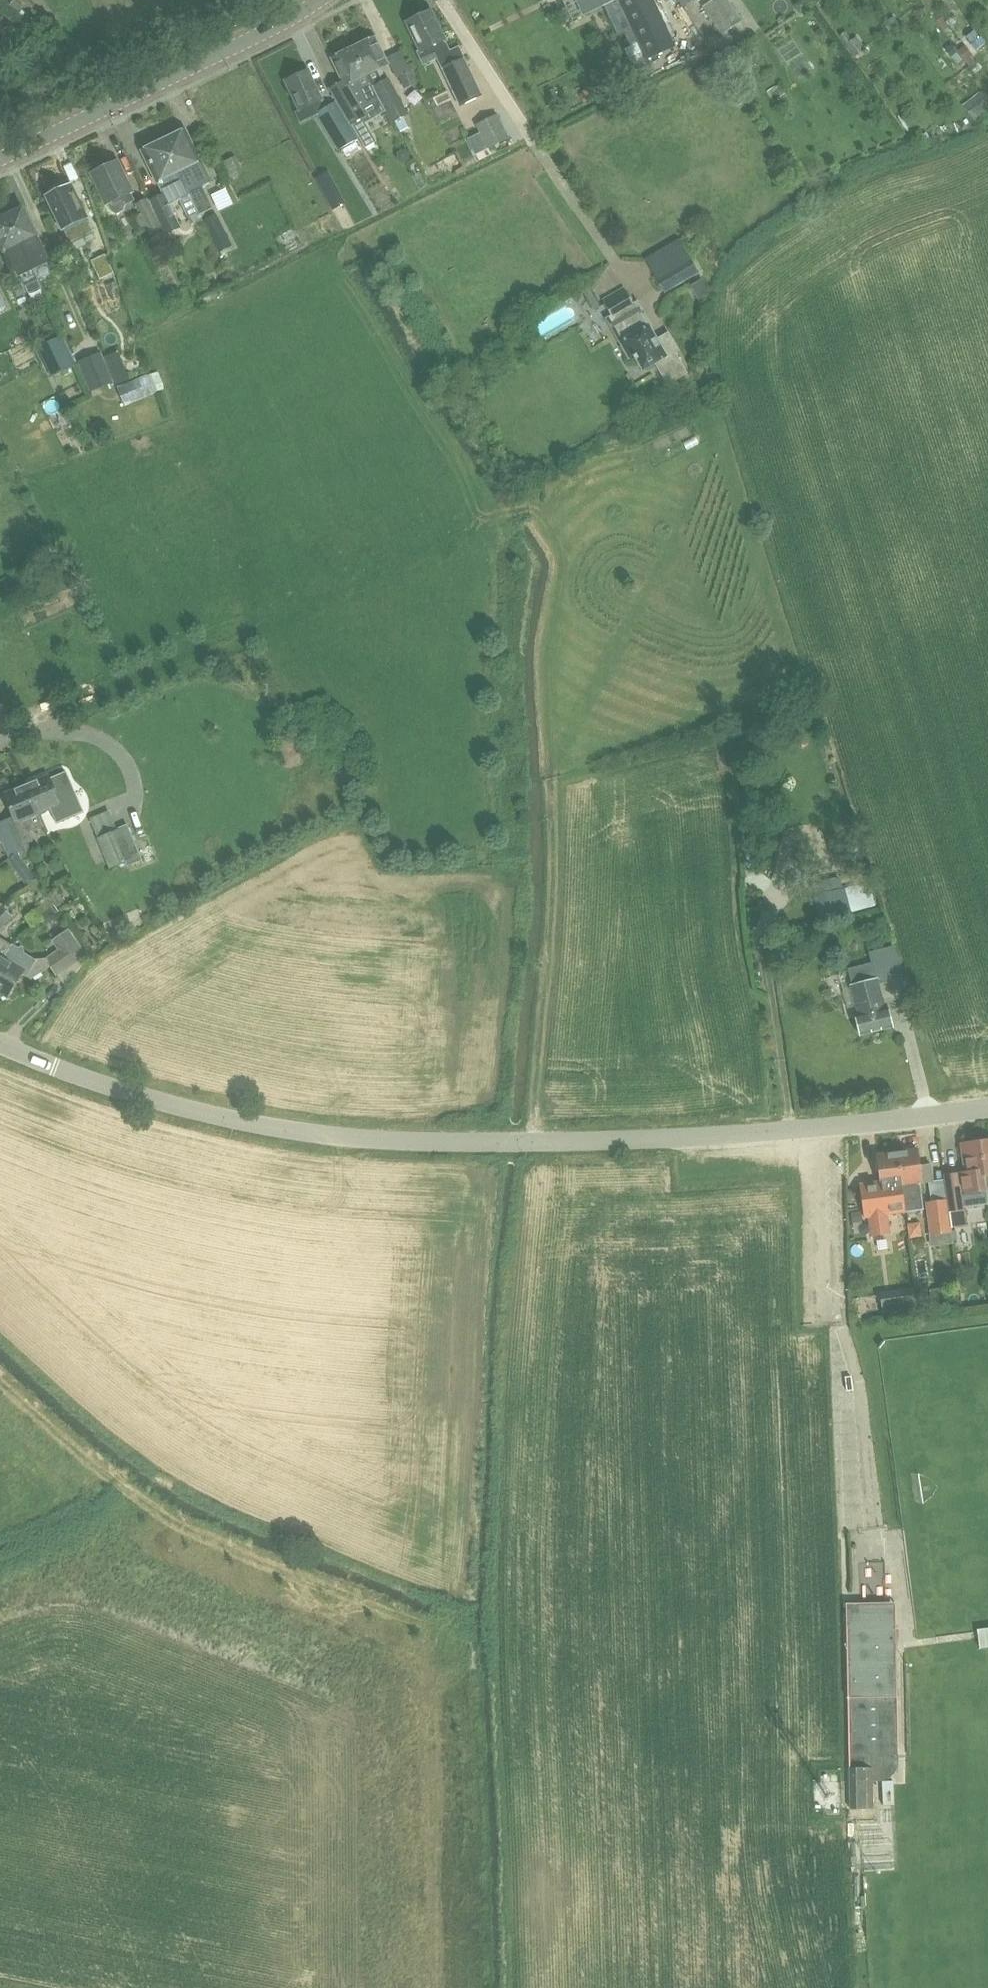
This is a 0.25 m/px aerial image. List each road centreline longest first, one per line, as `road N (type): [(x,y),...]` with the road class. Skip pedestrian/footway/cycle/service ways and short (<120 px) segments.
road 1 (residential): [(987,1107),(789,1133),(426,1146),(281,1134),(204,1116),(0,1044)]
road 2 (tertiary): [(0,159),(320,0)]

